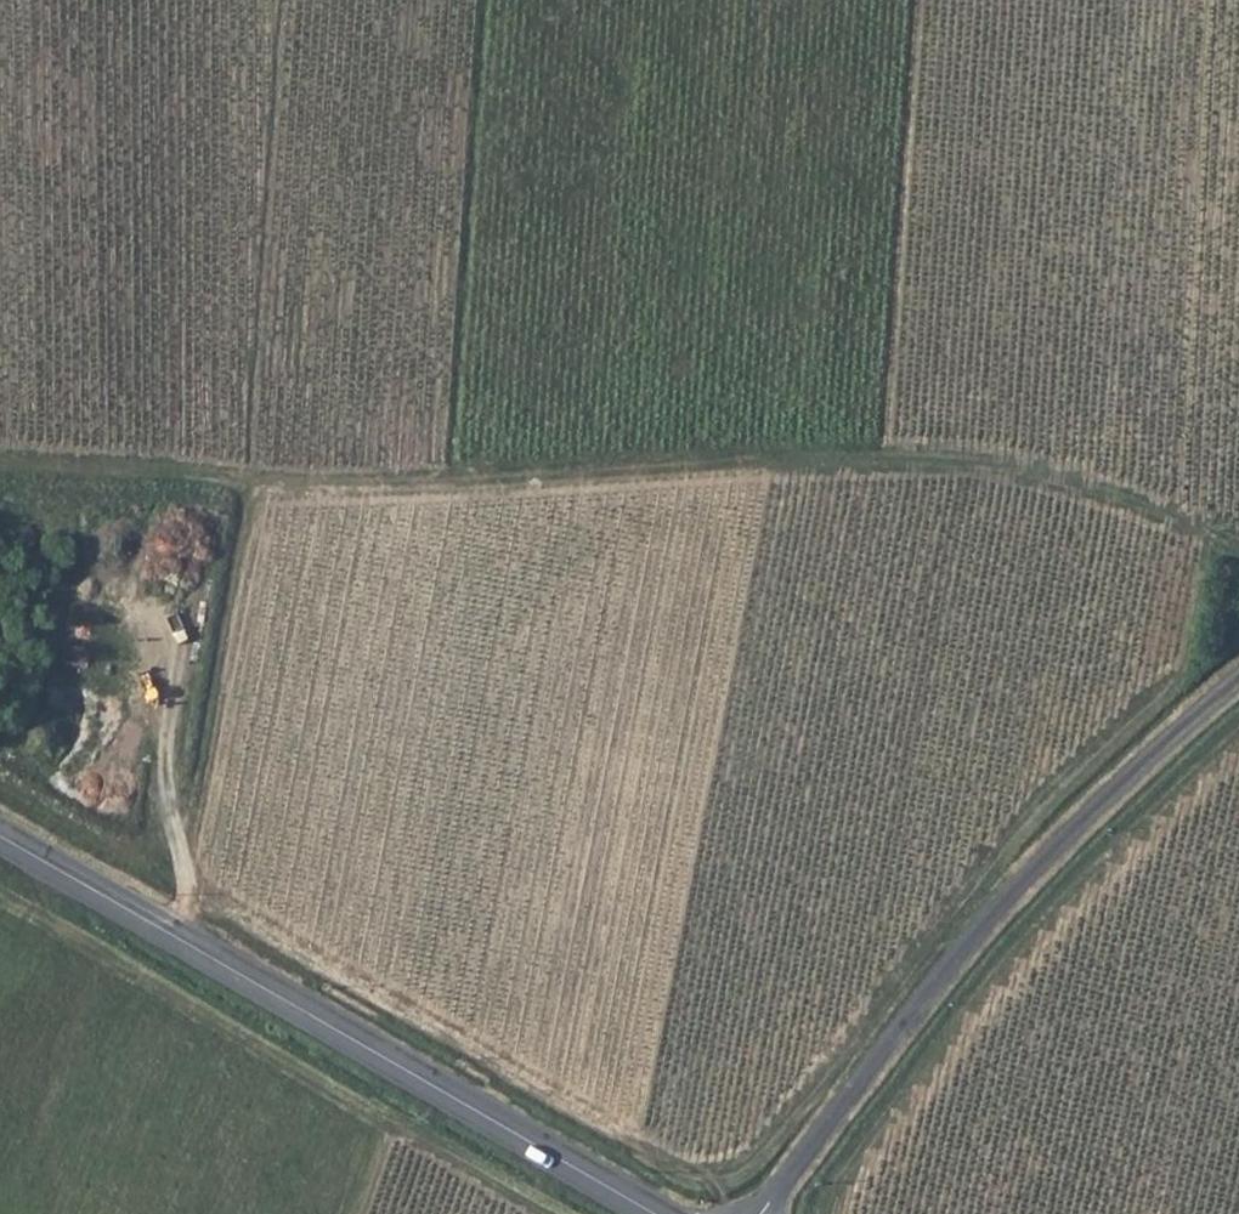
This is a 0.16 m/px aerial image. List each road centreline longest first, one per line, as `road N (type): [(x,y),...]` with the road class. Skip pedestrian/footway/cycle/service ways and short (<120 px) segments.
road 1 (secondary): [(0,836),(655,1213)]
road 2 (residential): [(1238,690),(1137,774),(972,946),(762,1213)]
road 3 (track): [(181,940),(184,886),(254,486)]

